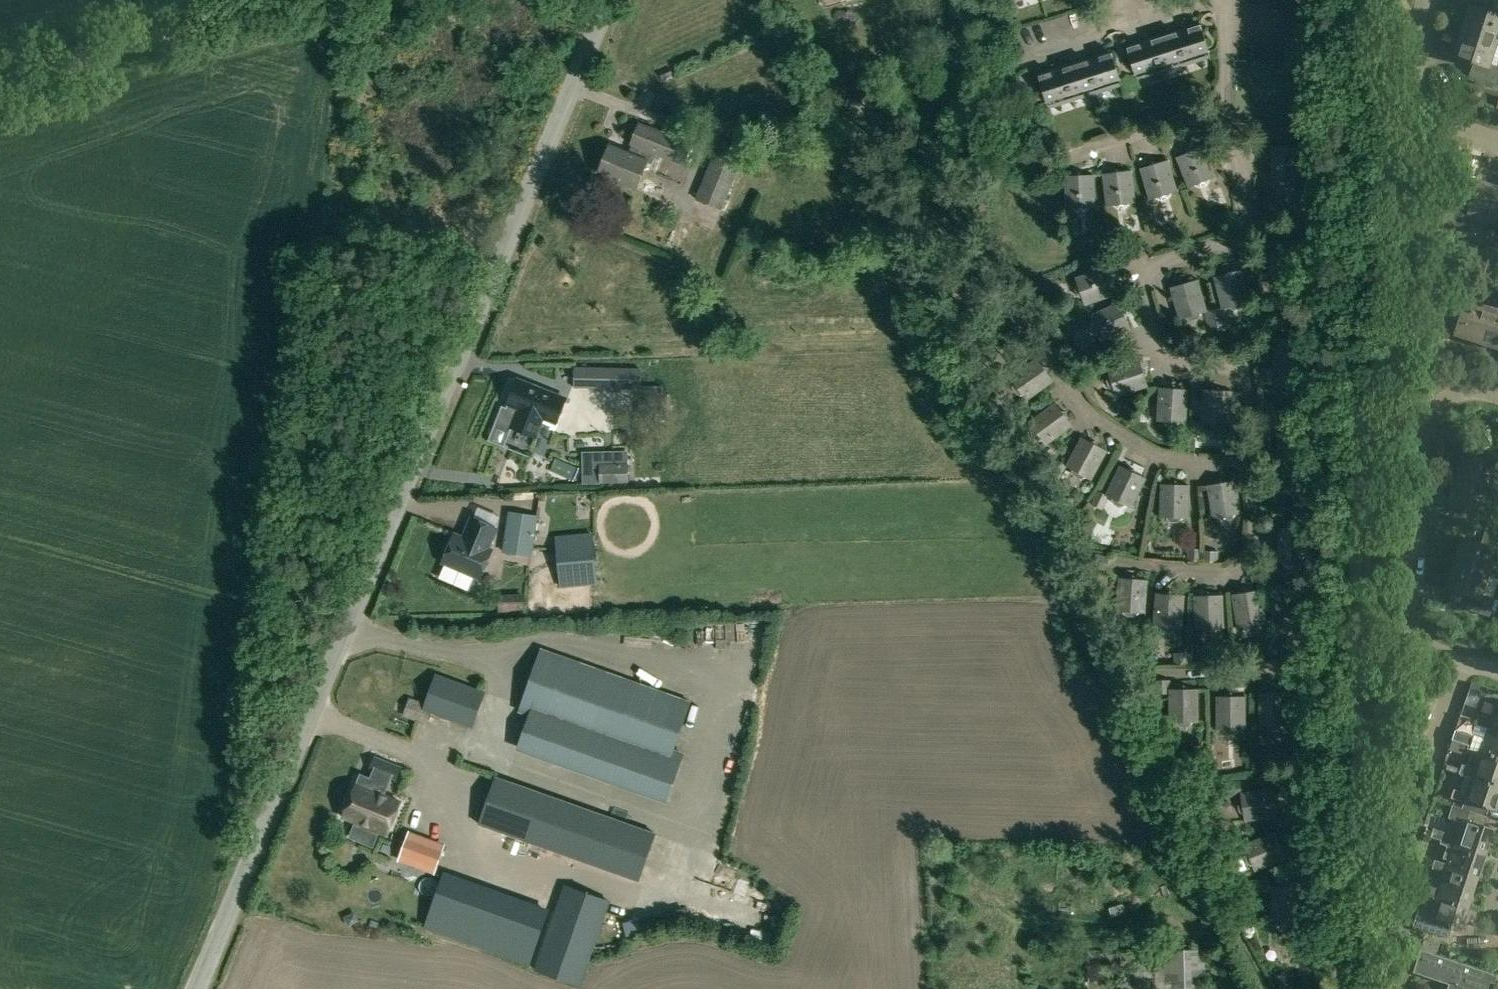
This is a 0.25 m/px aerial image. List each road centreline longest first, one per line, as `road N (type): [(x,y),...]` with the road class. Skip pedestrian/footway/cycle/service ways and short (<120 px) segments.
road 1 (tertiary): [(196,988),(608,0)]
road 2 (residential): [(1497,665),(1421,631),(1412,578),(1424,404),(1435,395),(1497,405)]
road 3 (tertiary): [(0,80),(244,0)]
road 4 (residential): [(1497,144),(1436,119),(1427,101),(1430,0)]

